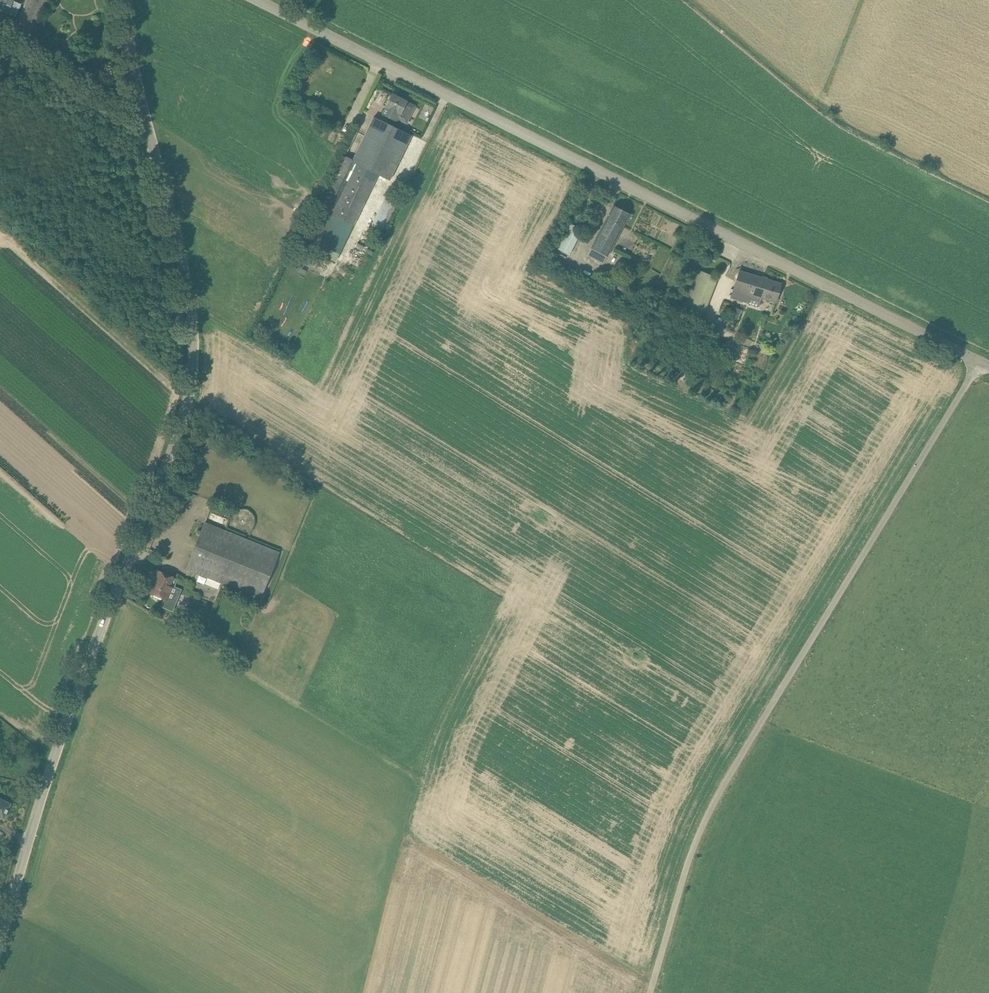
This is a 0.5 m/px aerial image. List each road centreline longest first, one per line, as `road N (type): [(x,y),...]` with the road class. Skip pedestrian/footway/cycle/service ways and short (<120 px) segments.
road 1 (unclassified): [(0,943),(89,661),(190,396),(185,272),(137,90),(125,0)]
road 2 (unclassified): [(980,362),(258,0)]
road 3 (unclassified): [(652,992),(710,812),(980,362)]
road 4 (track): [(190,396),(0,235)]

